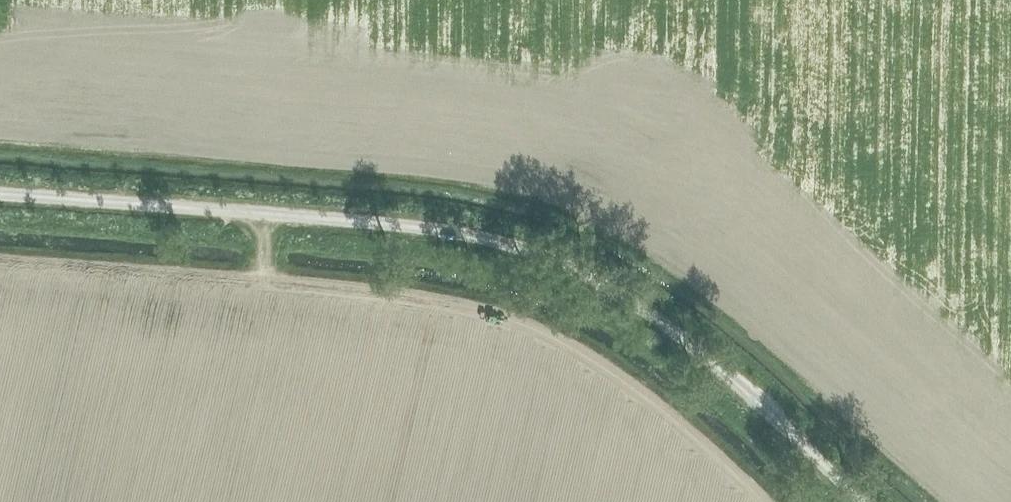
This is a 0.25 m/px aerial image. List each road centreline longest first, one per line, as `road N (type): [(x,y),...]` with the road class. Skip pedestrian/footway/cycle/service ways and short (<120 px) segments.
road 1 (unclassified): [(0,193),(425,229),(528,250),(664,325),(862,501)]

